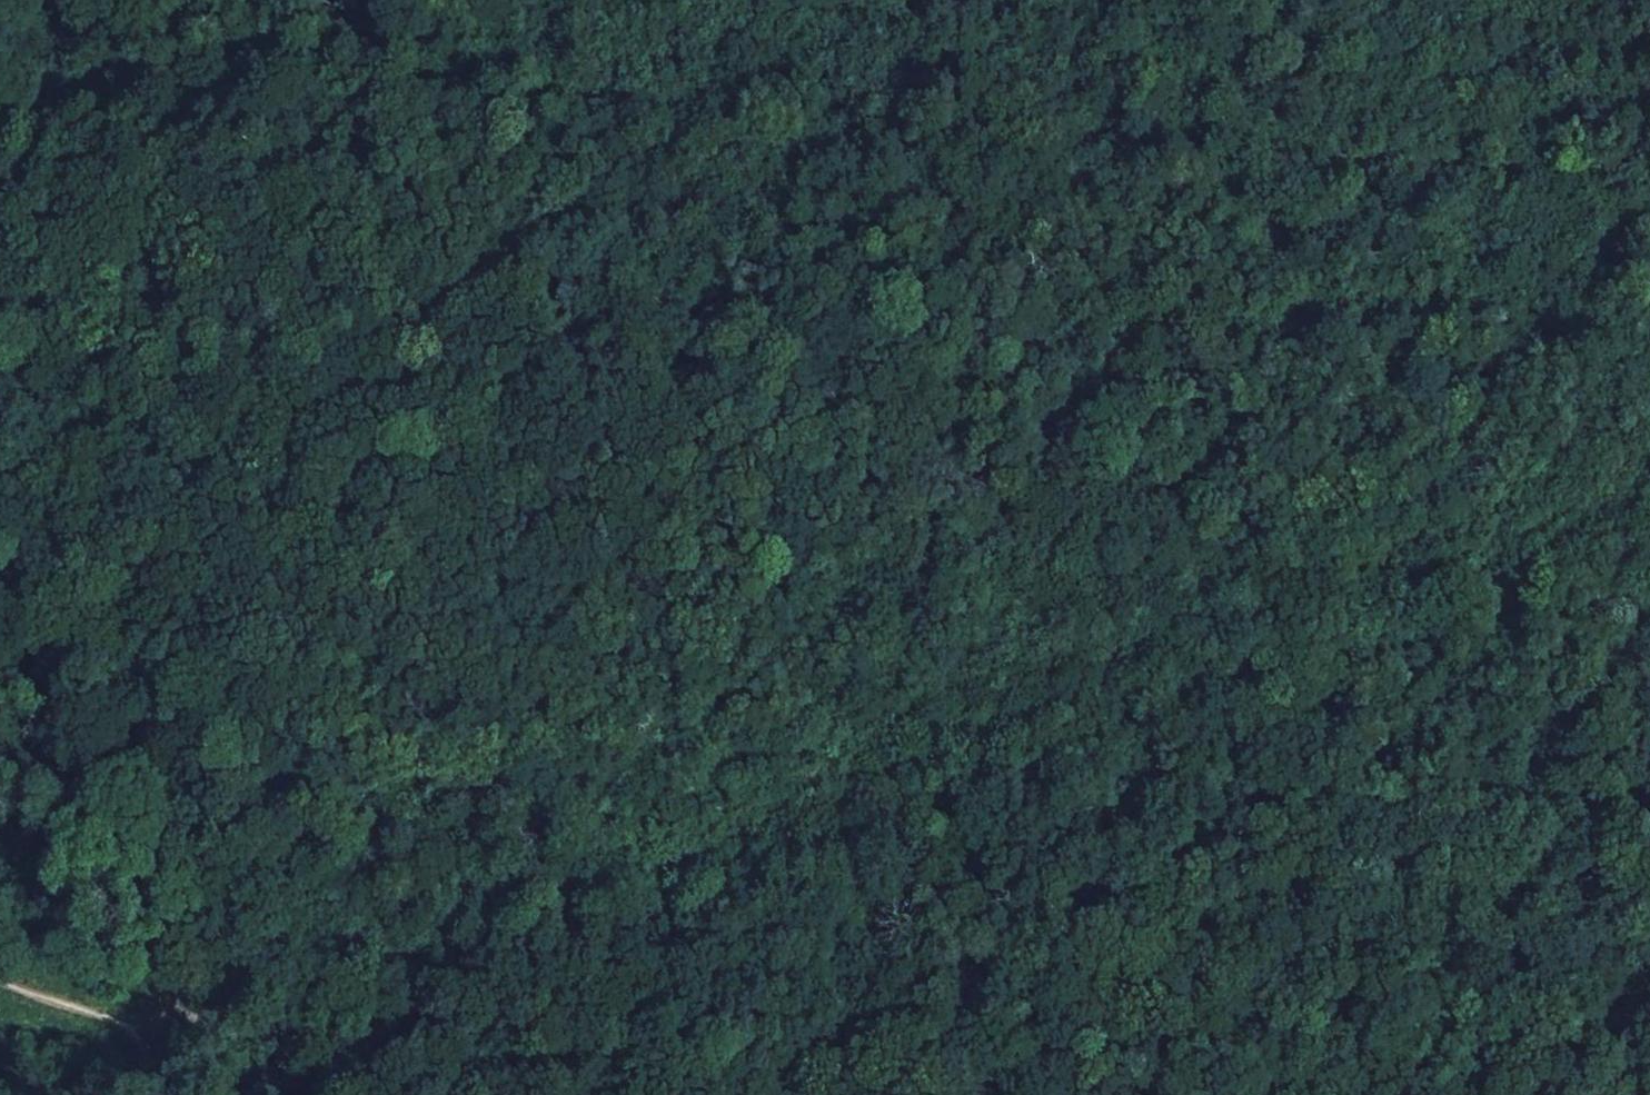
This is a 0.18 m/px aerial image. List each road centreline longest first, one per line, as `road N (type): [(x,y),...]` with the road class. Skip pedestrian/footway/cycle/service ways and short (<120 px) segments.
road 1 (track): [(1649,600),(1568,580),(1164,663),(148,1030)]
road 2 (track): [(148,1030),(0,975)]

